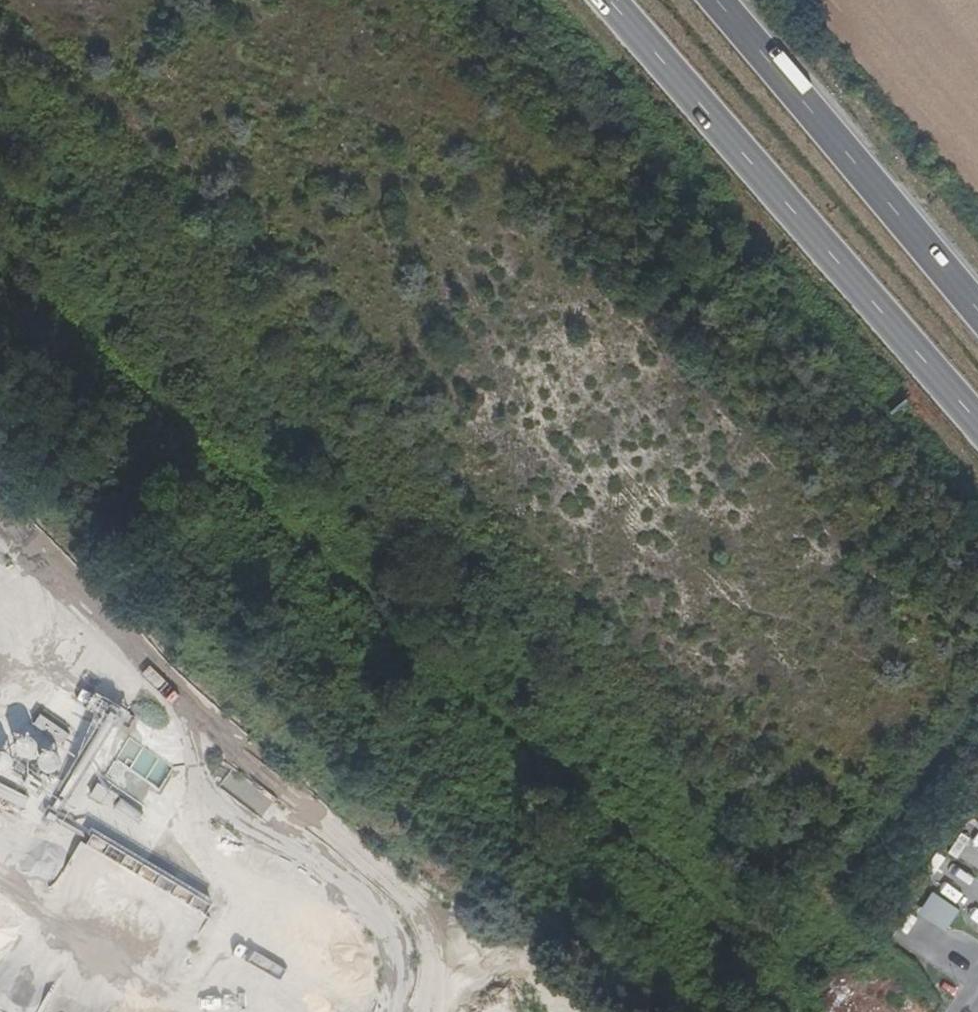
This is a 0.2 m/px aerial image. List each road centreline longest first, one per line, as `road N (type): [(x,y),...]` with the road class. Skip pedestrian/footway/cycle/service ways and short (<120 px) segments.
road 1 (primary): [(609,0),(977,423)]
road 2 (primary): [(977,316),(711,0)]

